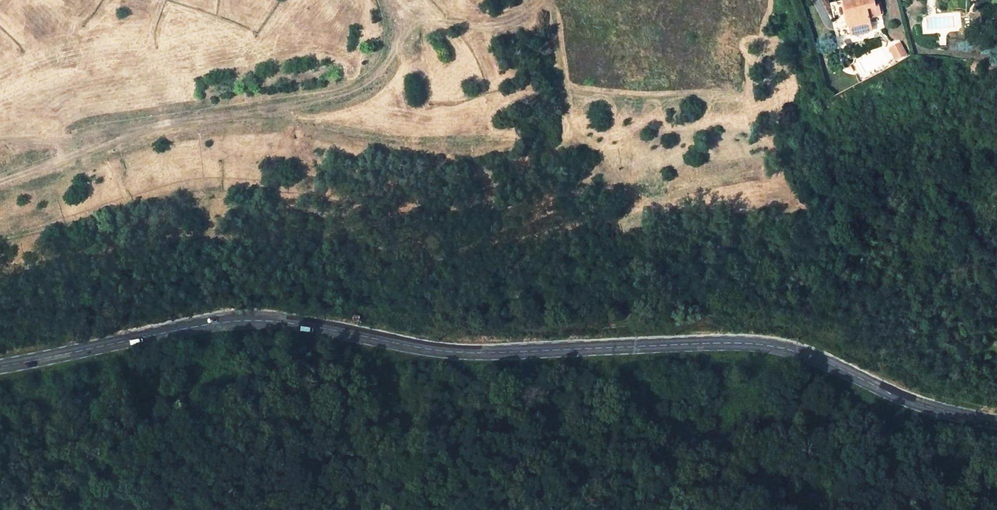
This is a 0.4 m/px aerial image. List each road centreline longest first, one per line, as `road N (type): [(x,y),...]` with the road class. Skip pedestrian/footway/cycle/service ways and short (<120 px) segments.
road 1 (tertiary): [(996,421),(916,404),(795,352),(761,346),(472,355),(242,321),(0,367)]

